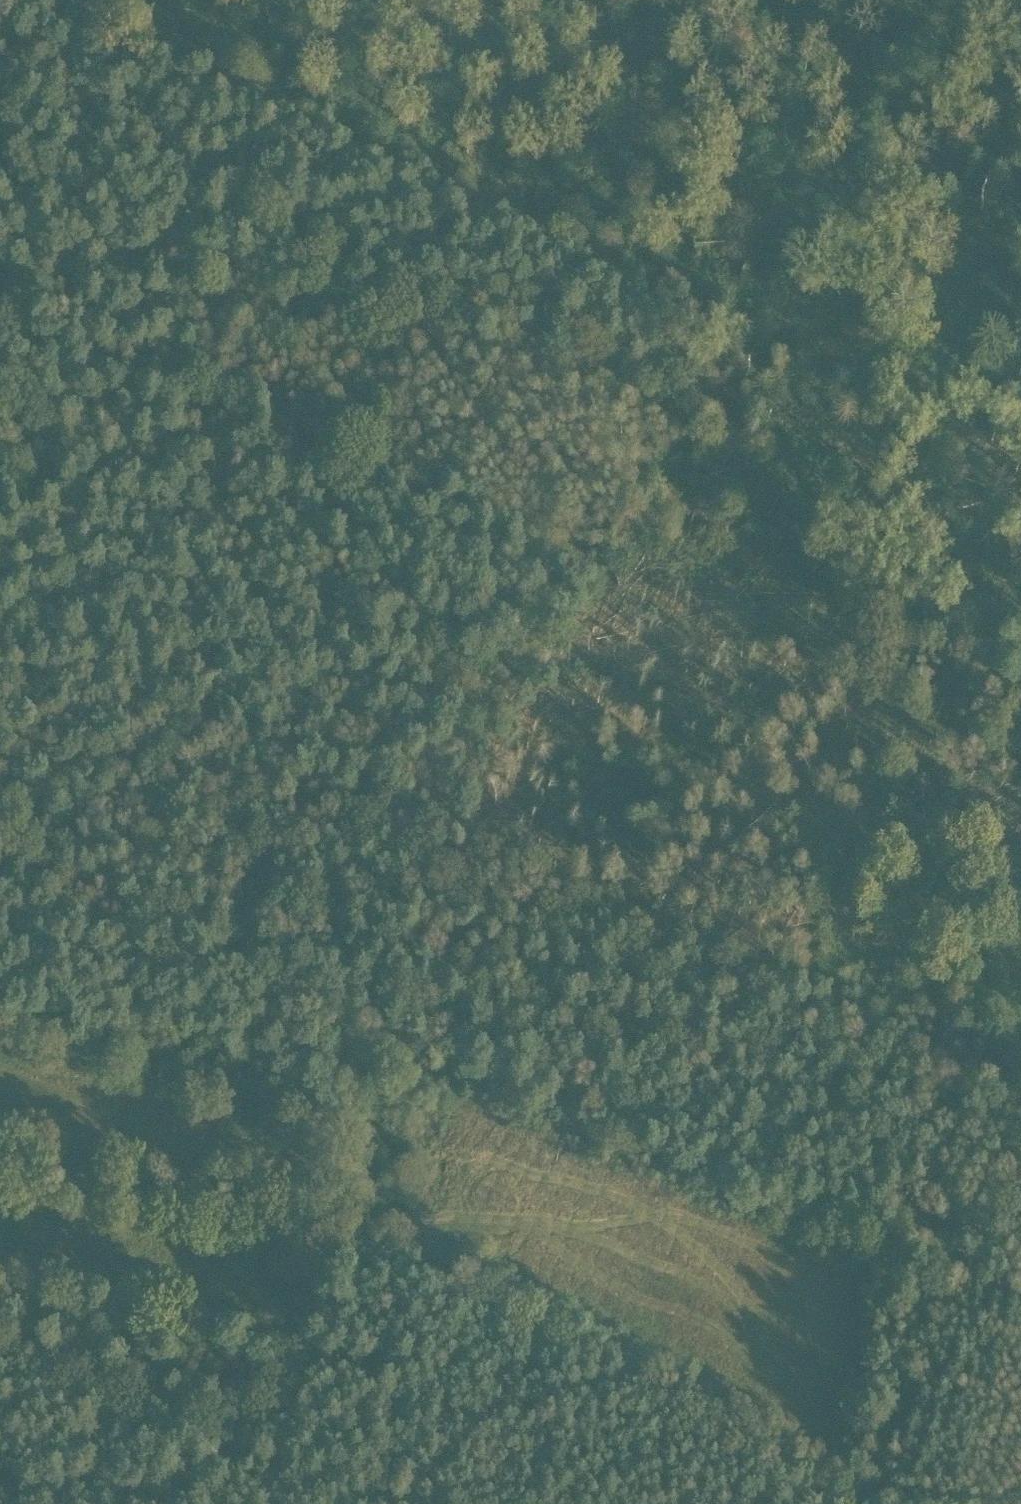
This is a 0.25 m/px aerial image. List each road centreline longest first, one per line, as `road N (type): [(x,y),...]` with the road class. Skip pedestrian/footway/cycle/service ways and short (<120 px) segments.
road 1 (track): [(821,1503),(358,1241),(0,1168)]

